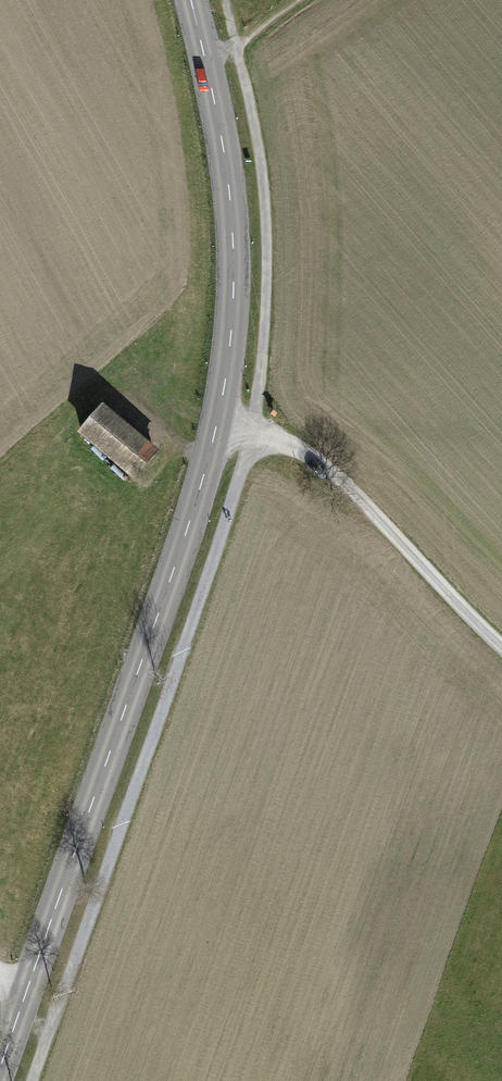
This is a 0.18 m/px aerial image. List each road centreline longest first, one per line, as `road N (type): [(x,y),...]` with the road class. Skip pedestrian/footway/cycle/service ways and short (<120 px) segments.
road 1 (tertiary): [(0,1070),(154,632),(226,376),(230,201),(191,0)]
road 2 (track): [(501,648),(325,464),(217,424)]

